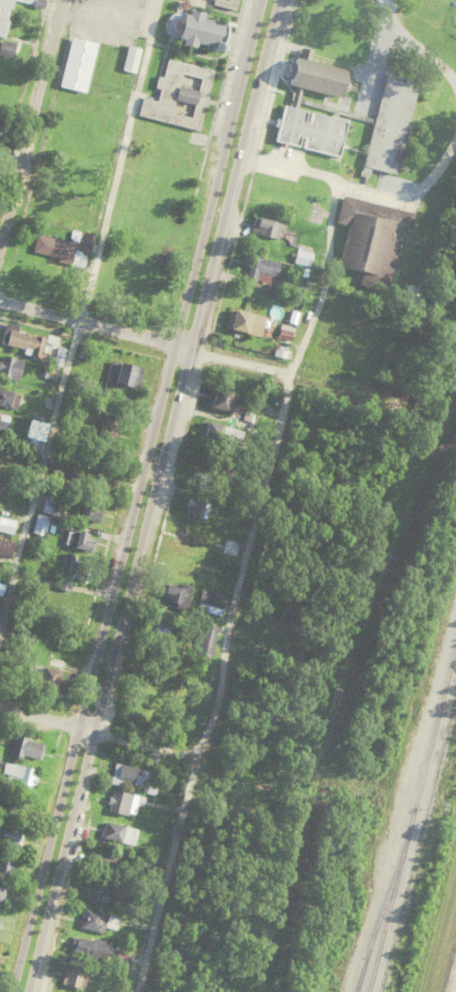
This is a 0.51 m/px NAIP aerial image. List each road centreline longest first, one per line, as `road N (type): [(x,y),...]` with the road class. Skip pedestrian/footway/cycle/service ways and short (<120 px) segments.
road 1 (secondary): [(25,991),(276,0)]
road 2 (secondary): [(260,0),(12,991)]
road 3 (residential): [(289,375),(0,302)]
road 4 (residential): [(0,246),(61,0)]
road 5 (residential): [(196,757),(0,707)]
road 6 (residential): [(342,182),(402,191),(437,161),(455,122)]
road 7 (residential): [(455,89),(377,0)]

